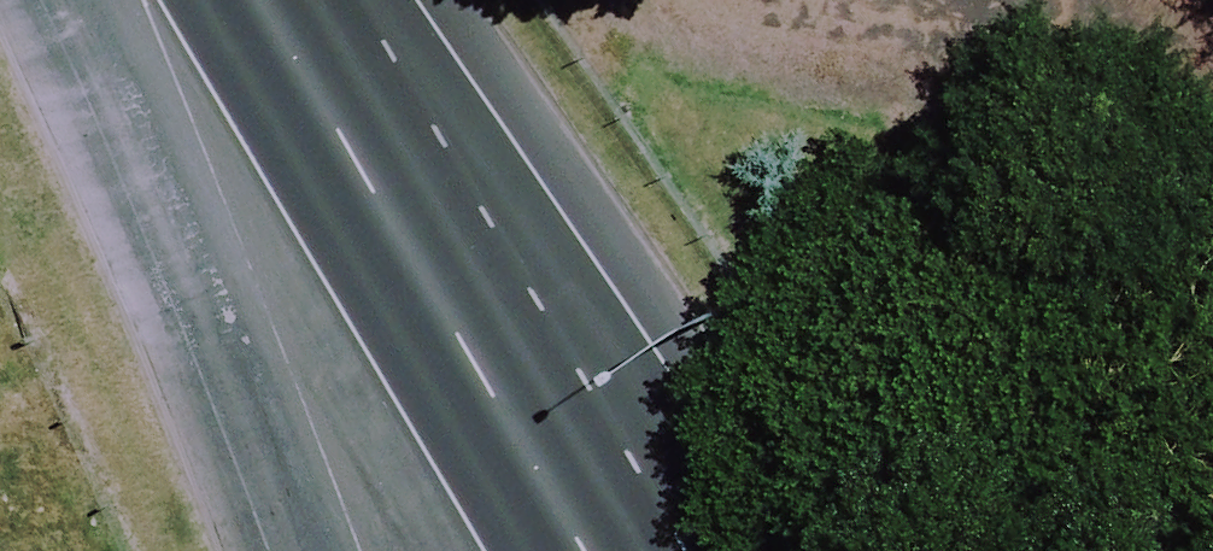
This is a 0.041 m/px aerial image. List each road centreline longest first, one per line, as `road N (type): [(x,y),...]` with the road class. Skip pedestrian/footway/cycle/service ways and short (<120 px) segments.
road 1 (secondary): [(374,550),(356,450),(152,0)]
road 2 (secondary): [(573,383),(322,0)]
road 3 (secondary): [(573,383),(692,550)]
road 4 (secondary): [(667,550),(573,383)]

